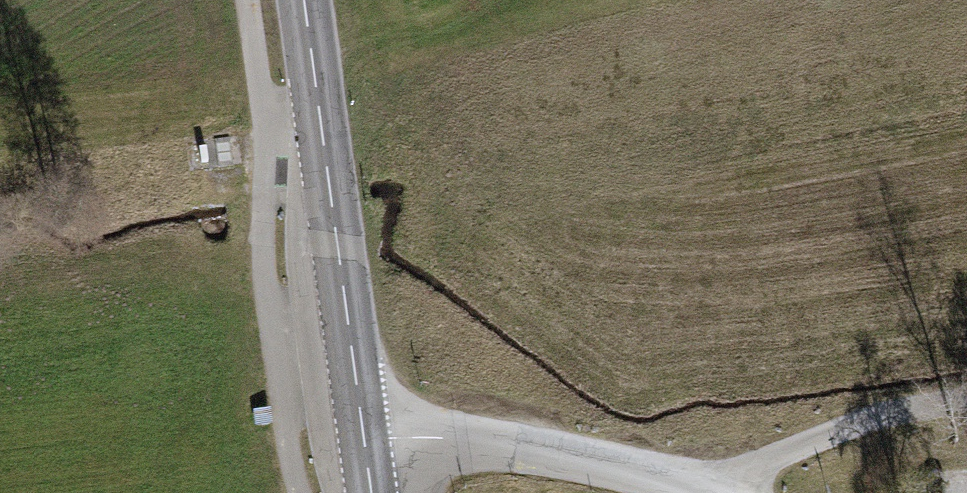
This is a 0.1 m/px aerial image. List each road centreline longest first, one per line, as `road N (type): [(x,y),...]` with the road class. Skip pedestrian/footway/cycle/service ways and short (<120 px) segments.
road 1 (tertiary): [(364,441),(304,0)]
road 2 (residential): [(364,441),(456,440),(598,464),(695,492)]
road 3 (track): [(694,492),(866,421),(966,398)]

